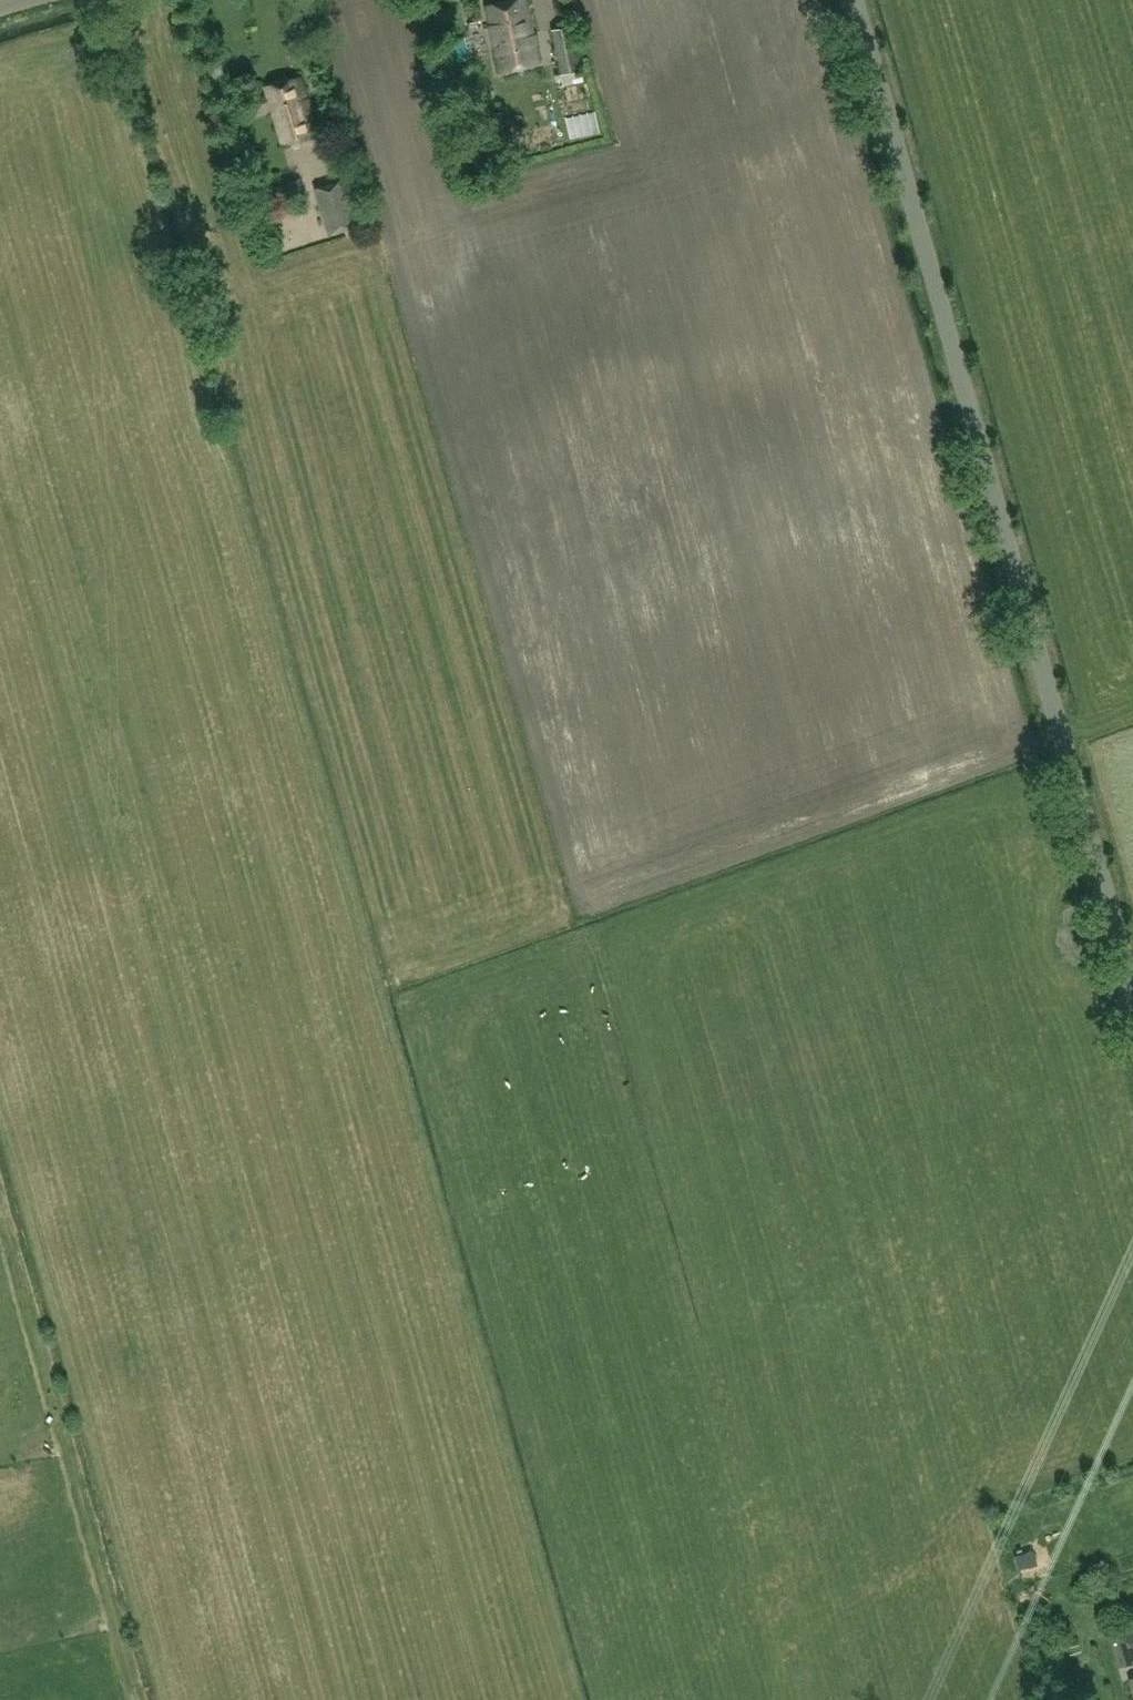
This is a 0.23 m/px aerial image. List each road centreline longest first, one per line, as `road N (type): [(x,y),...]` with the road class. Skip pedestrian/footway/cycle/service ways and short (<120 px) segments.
road 1 (unclassified): [(1132,984),(856,0)]

